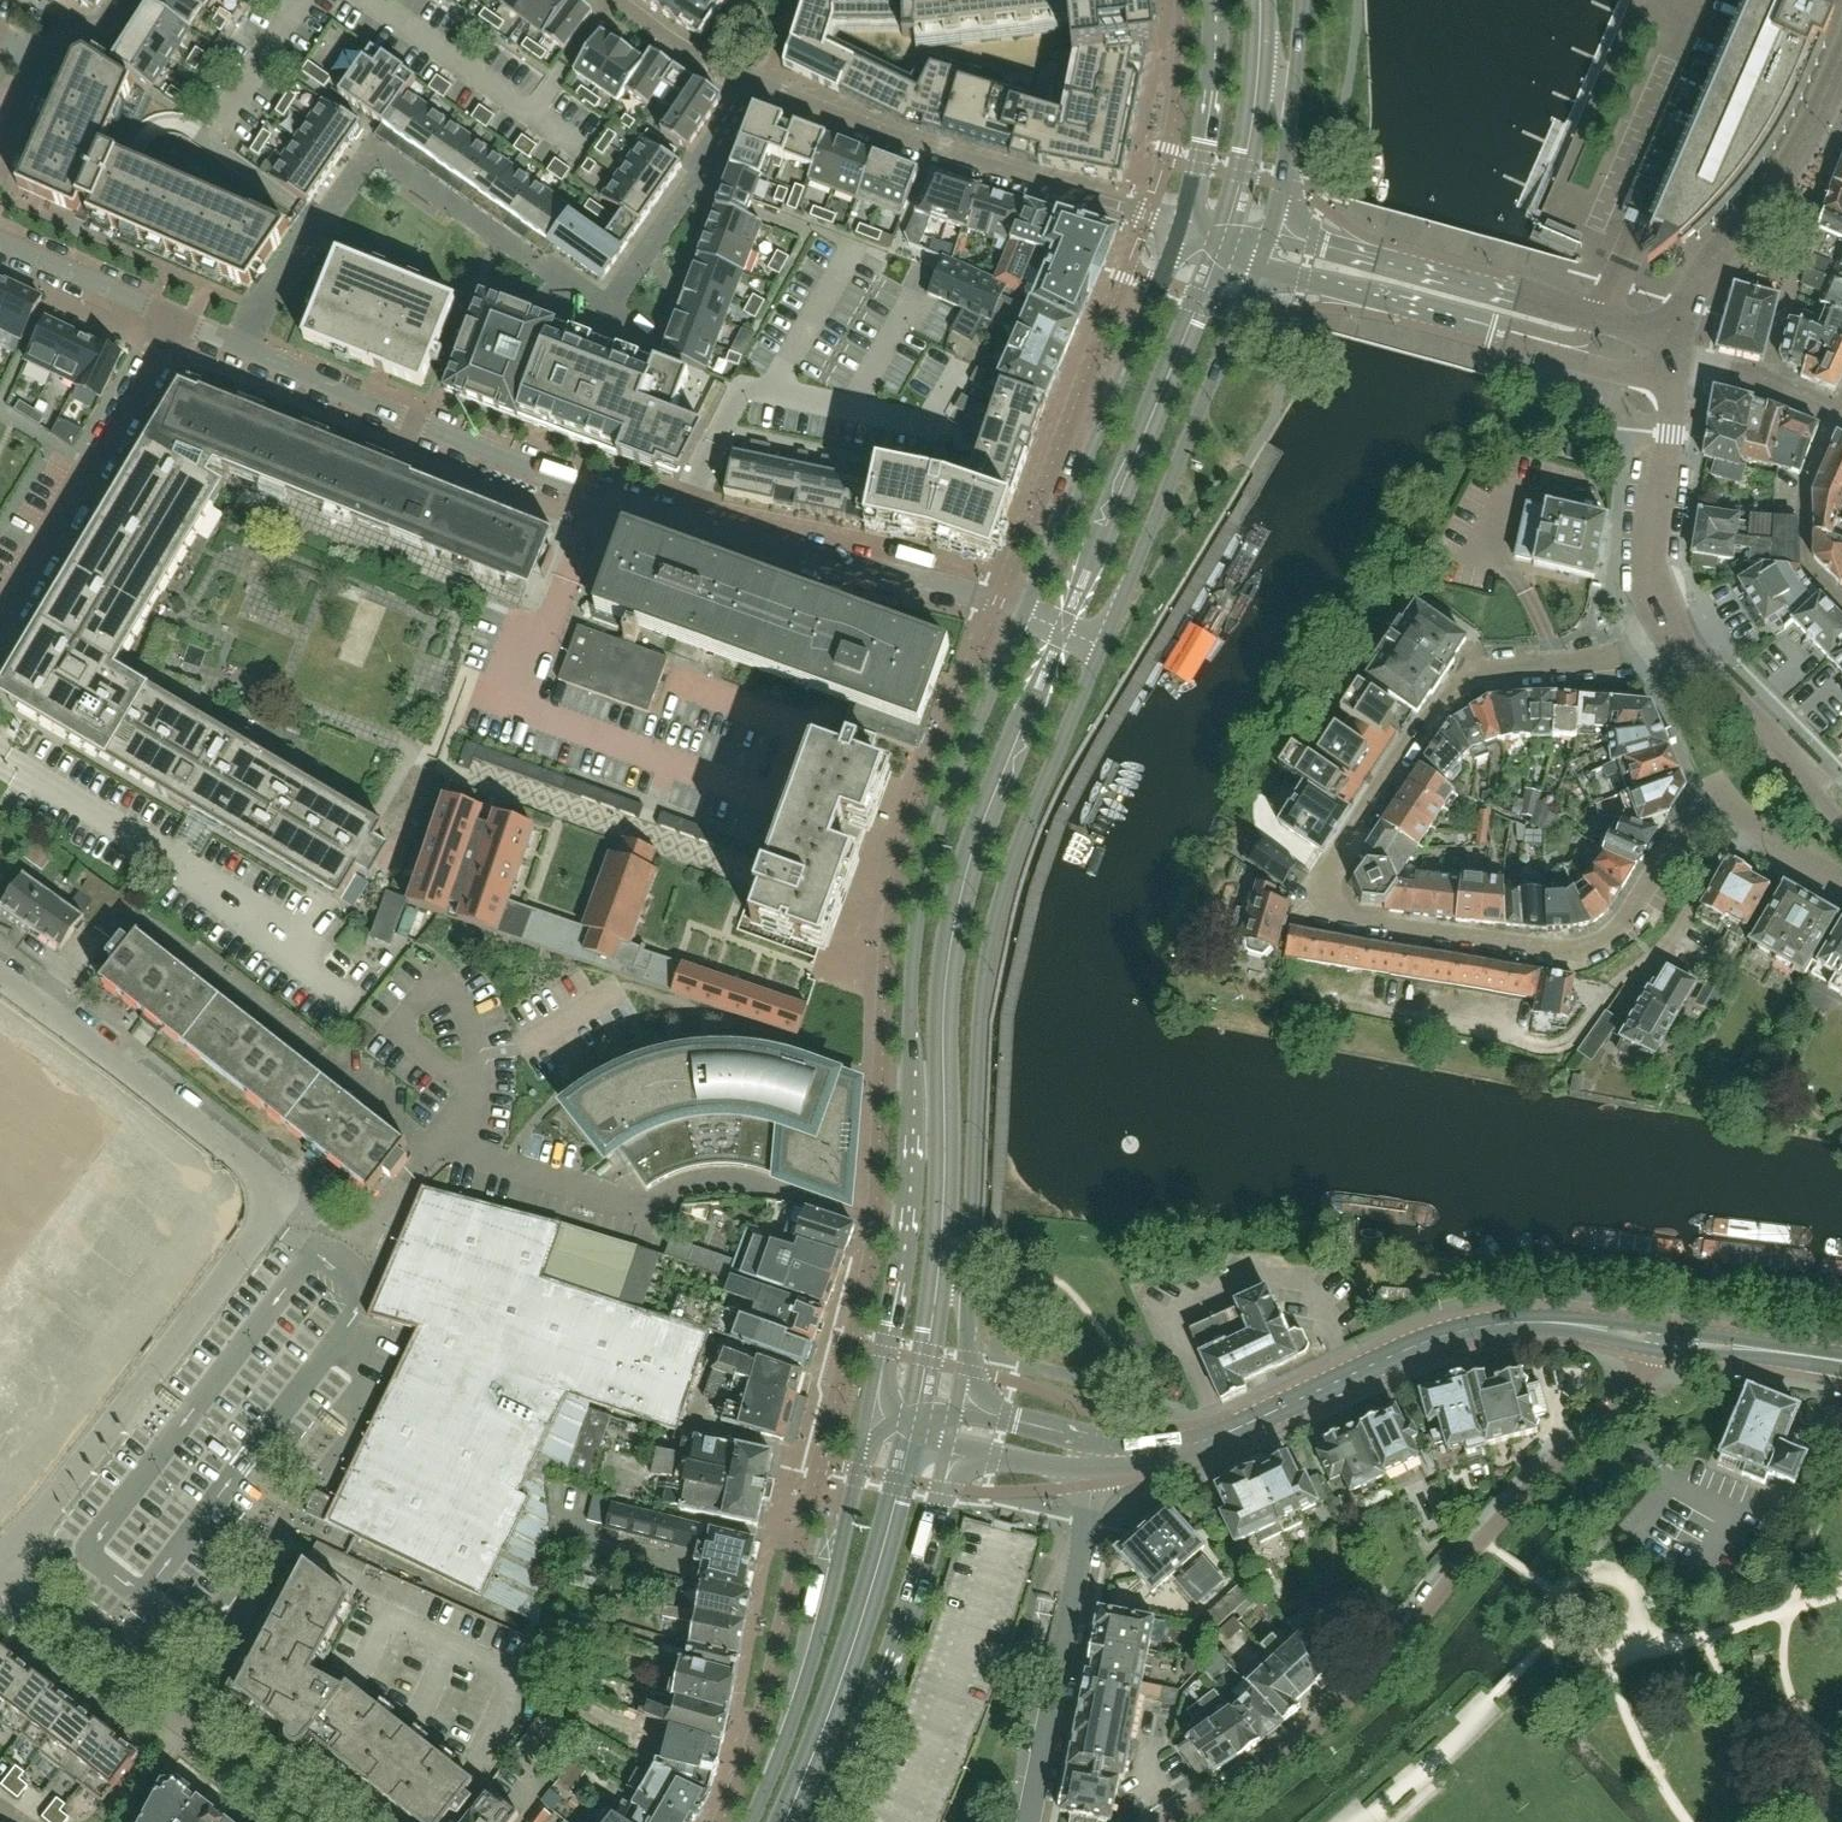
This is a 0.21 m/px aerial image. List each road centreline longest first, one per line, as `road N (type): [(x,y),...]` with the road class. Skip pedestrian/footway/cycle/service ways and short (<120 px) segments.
road 1 (residential): [(1669,630),(1628,654),(1467,680),(1409,736),(1344,840),(1328,877),(1336,907),(1357,918),(1588,948),(1620,927),(1684,827),(1725,792),(1776,843),(1841,880)]
road 2 (secondary): [(1022,613),(944,809),(919,905),(907,1222),(875,1405)]
road 3 (unclassified): [(0,1561),(163,1361),(265,1226),(270,1199),(256,1173),(0,982)]
road 4 (secondary): [(956,1425),(969,1337),(989,950),(1016,849),(1102,646)]
road 5 (residential): [(1645,1335),(1623,1404),(1537,1484),(1357,1690),(1282,1753),(1172,1821)]
road 6 (residential): [(1022,613),(691,525),(420,424)]
road 7 (secondary): [(1101,1450),(1169,1446),(1232,1427),(1449,1335),(1554,1323)]
road 8 (residential): [(744,78),(899,139),(1180,227)]
road 9 (secondary): [(875,1405),(809,1673),(751,1821)]
road 10 (residential): [(1258,268),(1607,363),(1675,361)]
road 11 (residential): [(1675,361),(1601,316),(1270,232)]
road 12 (secondary): [(822,1821),(887,1672),(956,1425)]
road 13 (residential): [(496,237),(600,322),(689,193),(744,78)]
road 14 (secondary): [(1180,227),(1022,613)]
road 15 (residential): [(322,1821),(0,1566)]
road 16 (secondary): [(1102,646),(1258,268)]
road 17 (residential): [(249,347),(266,305),(375,152),(496,237)]
road 18 (residential): [(1101,1450),(1028,1821)]
road 19 (residential): [(0,618),(183,320)]
road 20 (residential): [(1675,361),(1698,281),(1799,158),(1841,66)]
road 21 (residential): [(1669,630),(1651,561),(1675,361)]
road 22 (residential): [(1841,811),(1669,630)]
road 23 (secondary): [(1270,232),(1302,0)]
road 24 (secondary): [(1216,0),(1205,142),(1180,227)]
road 25 (residential): [(1841,610),(1807,565),(1803,525),(1808,477),(1838,412)]
road 26 (residential): [(496,237),(420,424)]
road 27 (residential): [(183,320),(0,242)]
road 28 (secondary): [(1841,1361),(1645,1335)]
road 29 (residential): [(420,424),(249,347)]
road 30 (residential): [(1675,361),(1838,412)]
road 31 (residential): [(614,0),(744,78)]
road 32 (secondary): [(1101,1450),(956,1425)]

